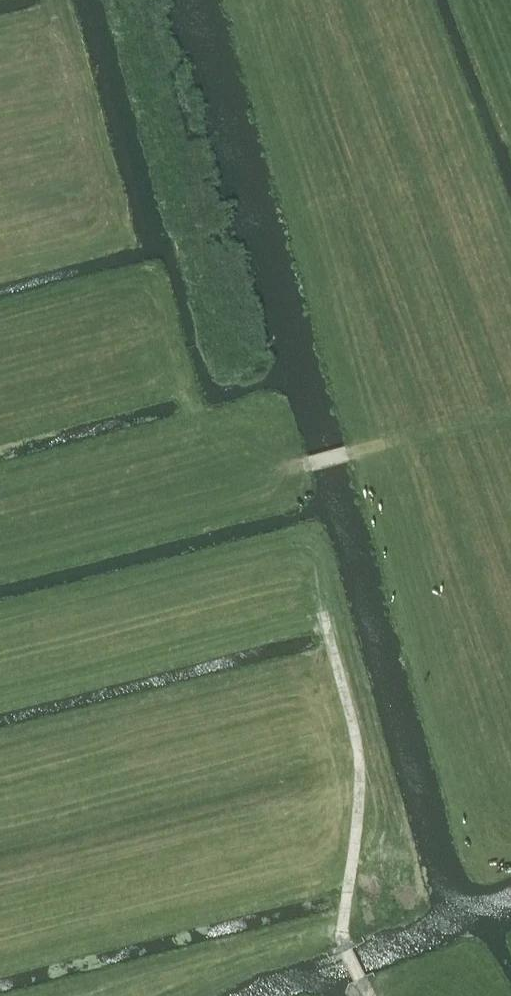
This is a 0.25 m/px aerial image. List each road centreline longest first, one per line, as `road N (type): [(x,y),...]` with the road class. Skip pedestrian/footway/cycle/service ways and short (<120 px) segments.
road 1 (track): [(322,606),(363,768),(342,932),(370,995)]
road 2 (track): [(351,878),(0,966)]
road 3 (track): [(305,465),(285,469),(190,442),(0,489)]
road 4 (track): [(510,407),(354,451)]

